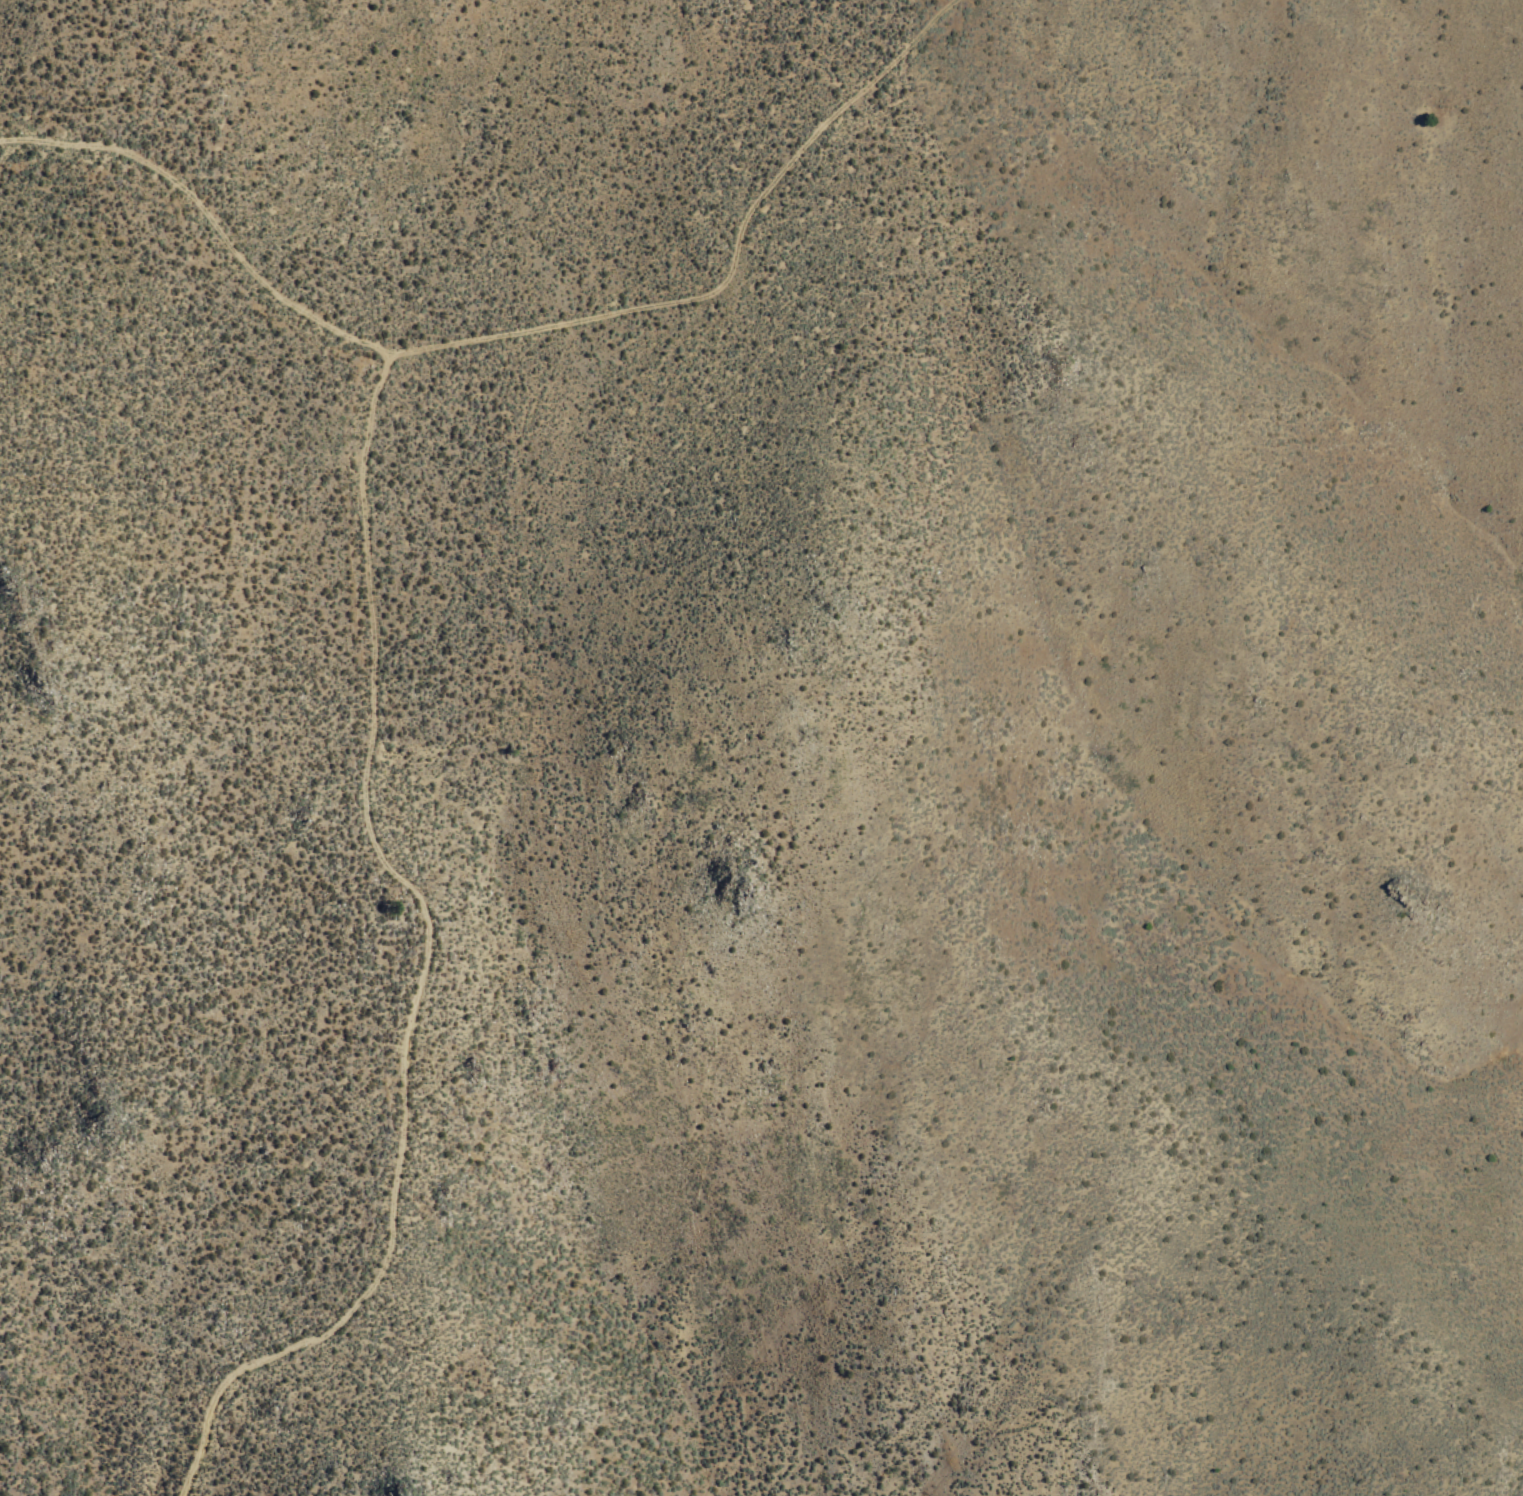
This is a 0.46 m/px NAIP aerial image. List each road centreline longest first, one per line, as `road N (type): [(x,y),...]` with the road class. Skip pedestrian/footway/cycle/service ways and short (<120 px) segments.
road 1 (track): [(180,1495),(226,1384),(339,1324),(373,1283),(391,1244),(403,1051),(428,946),(419,898),(371,837),(363,796),(371,598),(364,460),(390,349)]
road 2 (track): [(0,139),(73,139),(142,160),(175,181),(246,262),(313,316),(390,349),(422,347),(717,288),(756,200),(953,0)]

